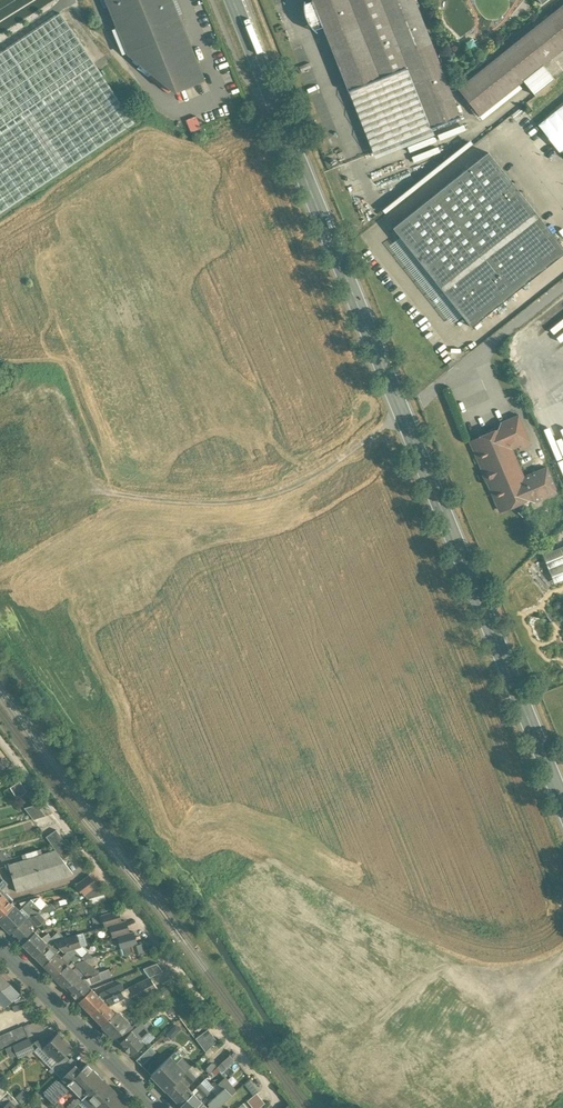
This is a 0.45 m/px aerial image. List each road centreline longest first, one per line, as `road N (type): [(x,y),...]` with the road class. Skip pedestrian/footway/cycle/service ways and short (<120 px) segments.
road 1 (unclassified): [(299,710),(42,209),(159,131),(80,0)]
road 2 (primary): [(233,0),(486,617)]
road 3 (unclassified): [(418,908),(374,863),(299,710)]
road 4 (residential): [(0,946),(160,1107)]
road 5 (unclassified): [(486,617),(299,710)]
road 6 (primary): [(486,617),(562,800)]

